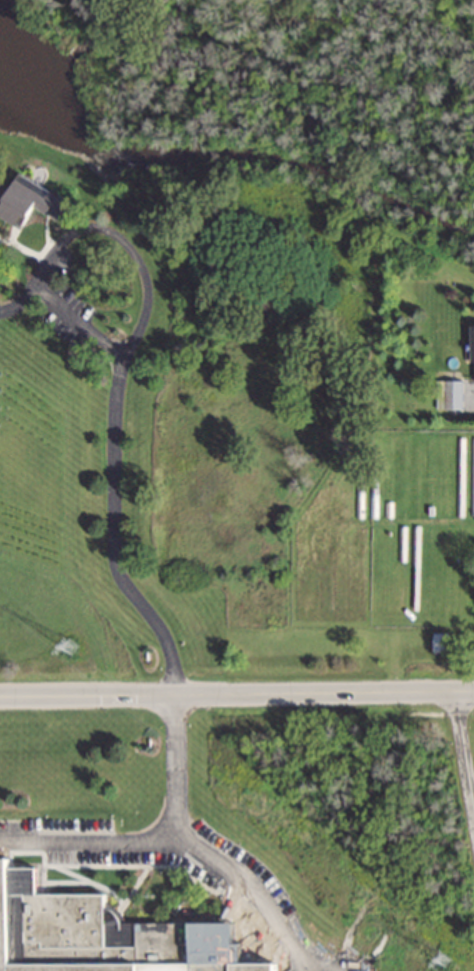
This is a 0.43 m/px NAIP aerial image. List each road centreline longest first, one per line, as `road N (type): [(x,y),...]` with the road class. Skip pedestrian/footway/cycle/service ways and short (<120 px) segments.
road 1 (tertiary): [(0,697),(473,691)]

